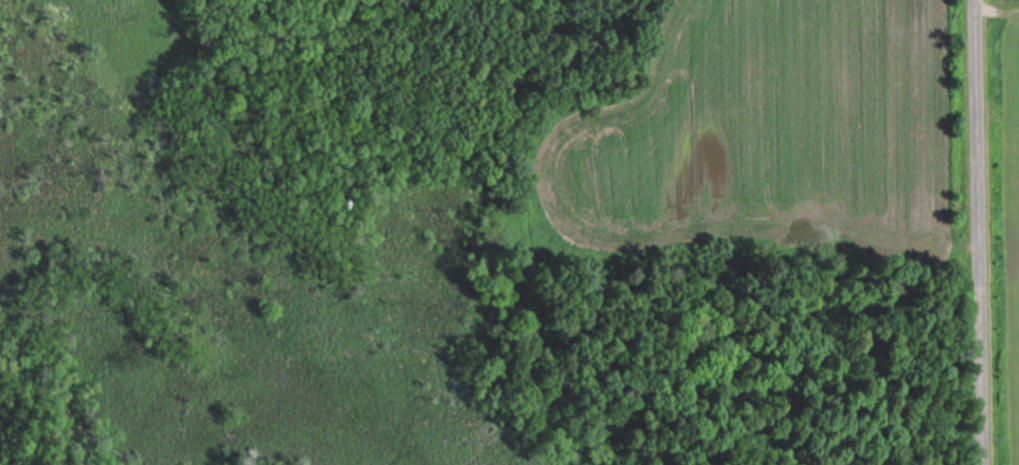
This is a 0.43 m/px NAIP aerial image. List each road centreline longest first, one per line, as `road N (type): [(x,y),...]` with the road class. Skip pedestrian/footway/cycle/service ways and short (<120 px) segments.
road 1 (residential): [(982,464),(976,0)]

